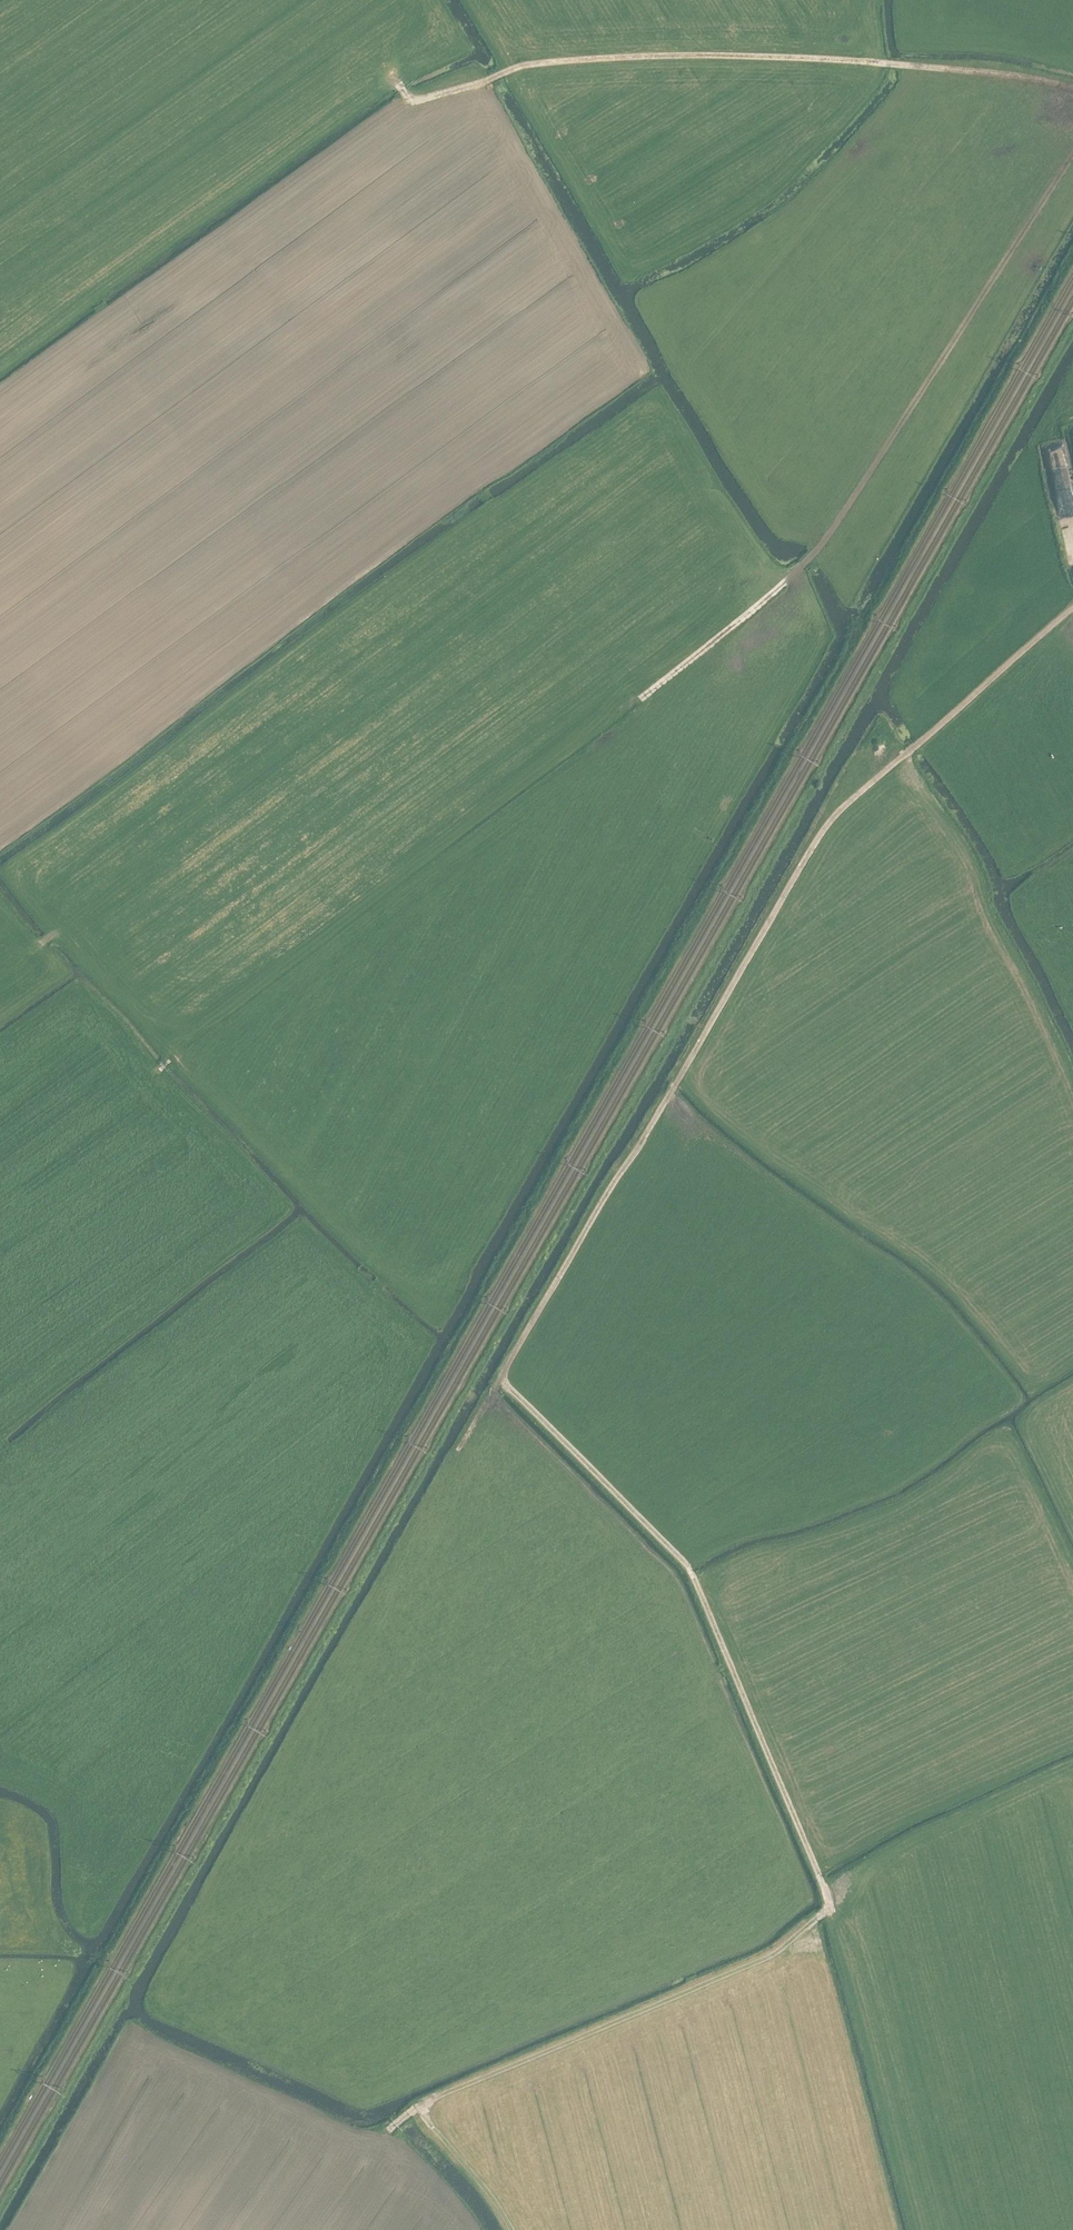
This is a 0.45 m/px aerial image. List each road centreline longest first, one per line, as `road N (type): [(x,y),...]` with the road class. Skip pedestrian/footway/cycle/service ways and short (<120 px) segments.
road 1 (track): [(1072,152),(810,555),(680,669),(166,1061)]
road 2 (track): [(413,2111),(772,1954),(826,1911),(822,1881),(677,1555),(501,1380),(448,1467)]
road 3 (track): [(501,1380),(821,830),(1072,605)]
road 4 (track): [(393,80),(411,102),(525,64),(680,54),(1002,72),(1072,88)]
road 5 (track): [(823,1892),(1072,1765)]
road 6 (track): [(513,2229),(461,2159),(413,2111)]

